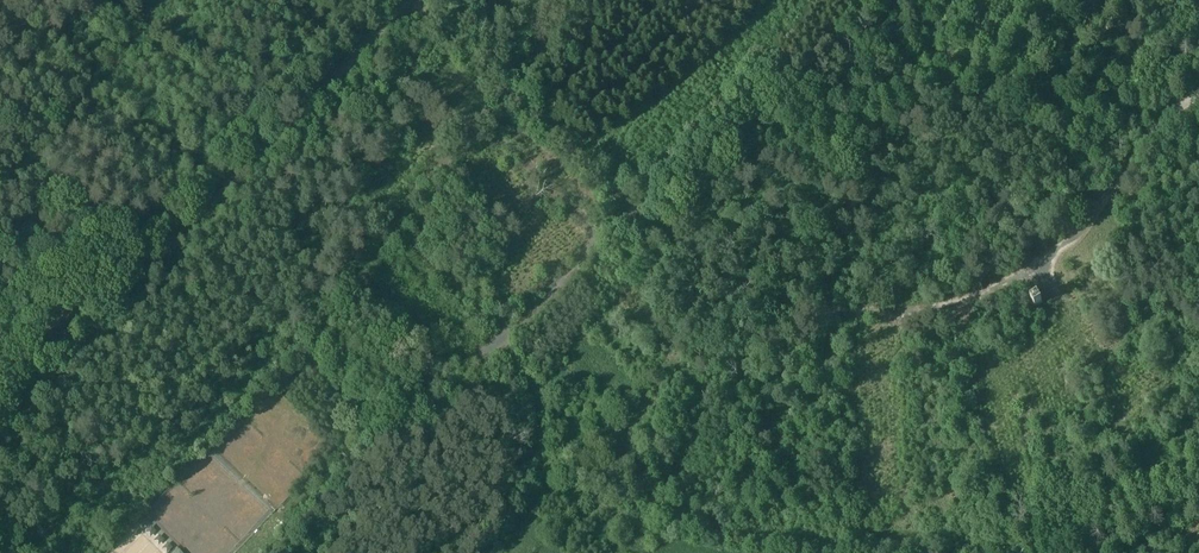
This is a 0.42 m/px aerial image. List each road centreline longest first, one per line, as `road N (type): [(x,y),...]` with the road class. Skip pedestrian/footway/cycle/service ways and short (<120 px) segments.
road 1 (track): [(601,244),(641,219),(689,260),(826,322),(896,323),(946,313),(1004,293),(1042,268),(1082,233),(1164,122),(1198,98)]
road 2 (track): [(604,242),(479,126),(399,219),(405,242),(509,342),(601,244)]
road 3 (track): [(51,372),(402,0)]
road 4 (track): [(405,0),(641,219)]

